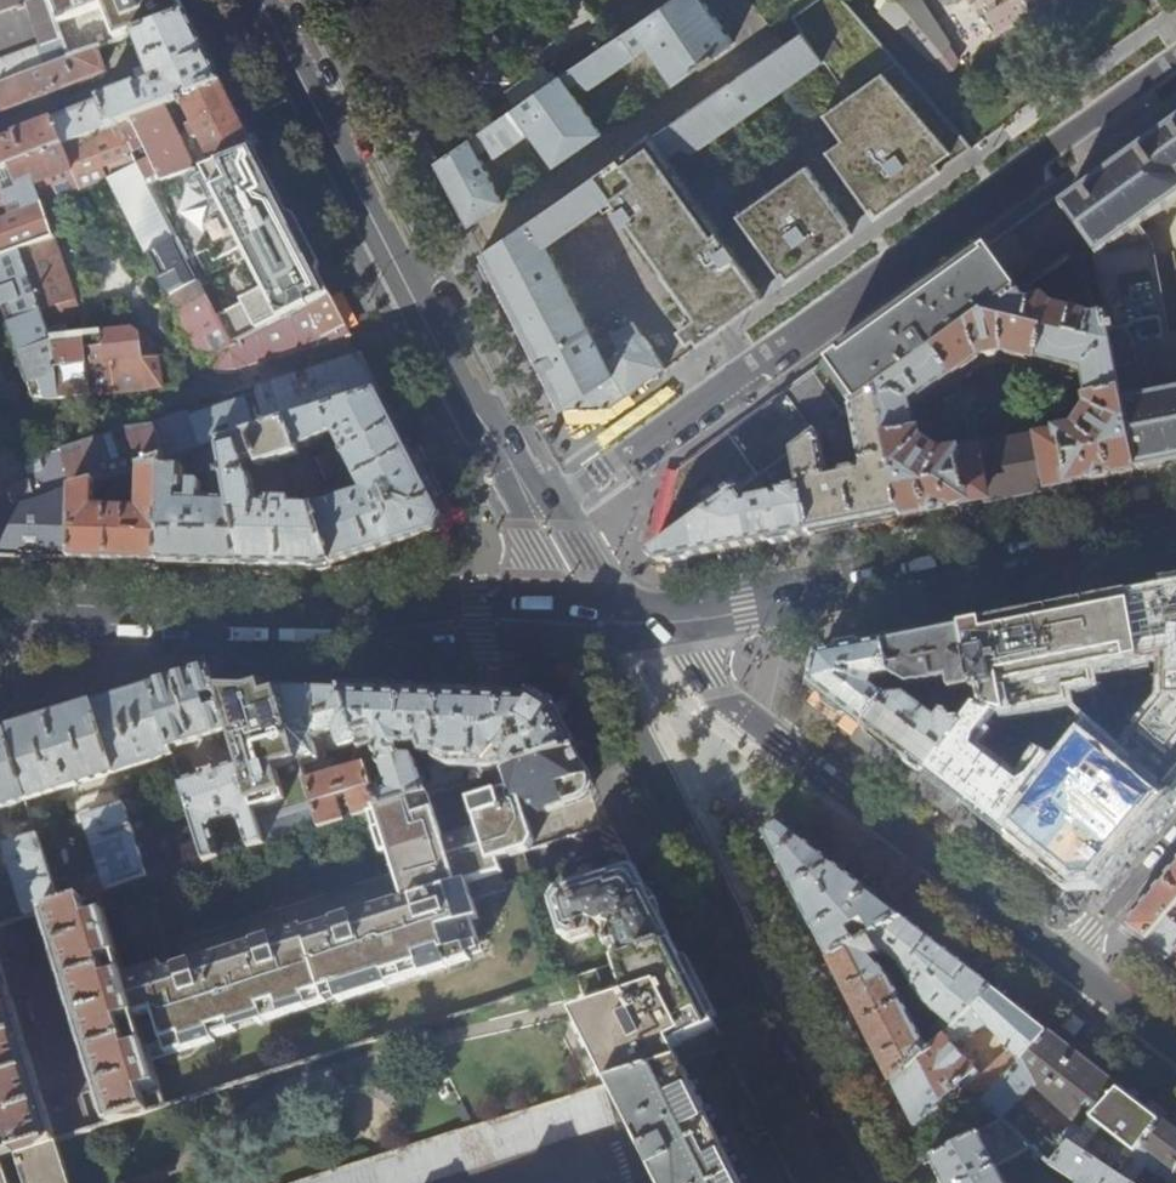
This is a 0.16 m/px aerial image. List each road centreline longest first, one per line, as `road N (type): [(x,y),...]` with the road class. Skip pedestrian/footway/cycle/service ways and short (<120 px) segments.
road 1 (residential): [(540,513),(1175,59)]
road 2 (secondary): [(601,624),(619,690),(870,1182)]
road 3 (secondary): [(2,620),(326,631),(601,624)]
road 4 (secondary): [(601,624),(746,610),(1175,528)]
road 5 (secondary): [(540,513),(477,420),(269,0)]
road 6 (secondary): [(1067,960),(780,739),(601,624)]
road 7 (residential): [(1067,960),(1175,828)]
road 8 (secondary): [(1175,1043),(1067,960)]
road 9 (secondary): [(601,624),(540,513)]

